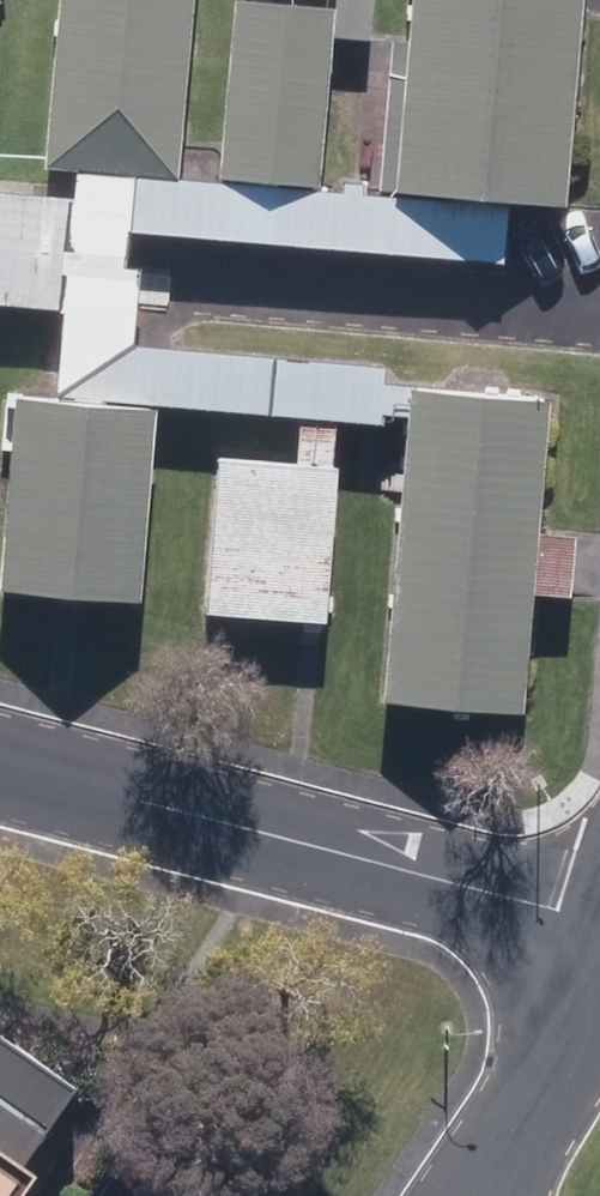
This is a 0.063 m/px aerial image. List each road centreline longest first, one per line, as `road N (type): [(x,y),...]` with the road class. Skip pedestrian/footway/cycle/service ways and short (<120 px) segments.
road 1 (unclassified): [(0,768),(599,929)]
road 2 (unclassified): [(599,967),(490,1195)]

